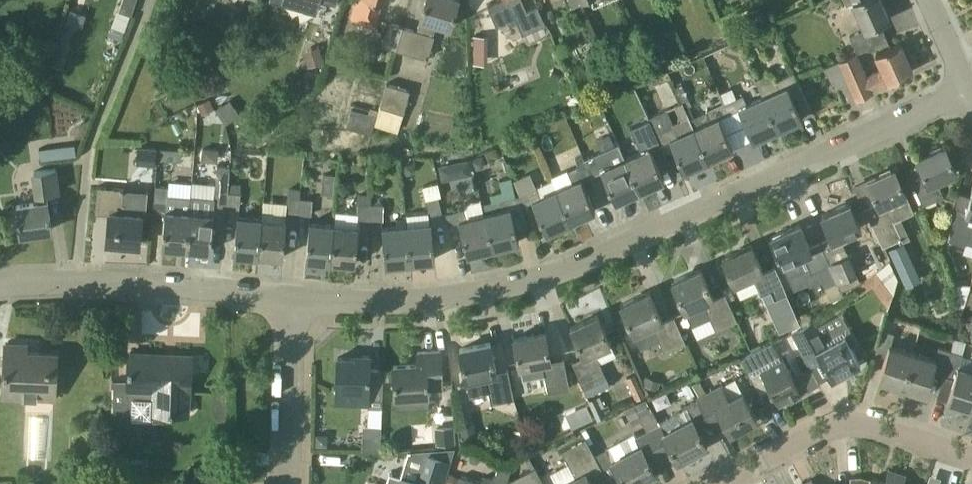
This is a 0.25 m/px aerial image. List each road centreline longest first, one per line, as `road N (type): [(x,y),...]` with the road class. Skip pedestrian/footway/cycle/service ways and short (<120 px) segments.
road 1 (unclassified): [(963,92),(519,289),(403,303),(295,303)]
road 2 (unclassified): [(295,303),(171,290),(0,289)]
road 3 (residential): [(971,462),(858,427),(825,432),(731,483)]
road 4 (residential): [(281,483),(295,303)]

